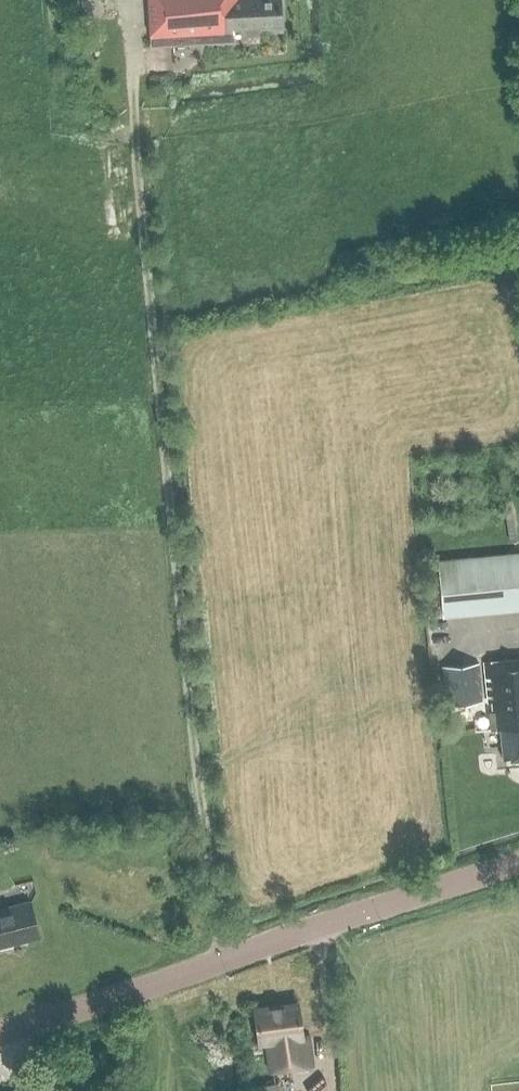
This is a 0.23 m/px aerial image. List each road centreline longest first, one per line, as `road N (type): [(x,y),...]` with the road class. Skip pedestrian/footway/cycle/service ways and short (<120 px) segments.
road 1 (tertiary): [(0,1033),(518,867)]
road 2 (track): [(326,925),(335,1090)]

